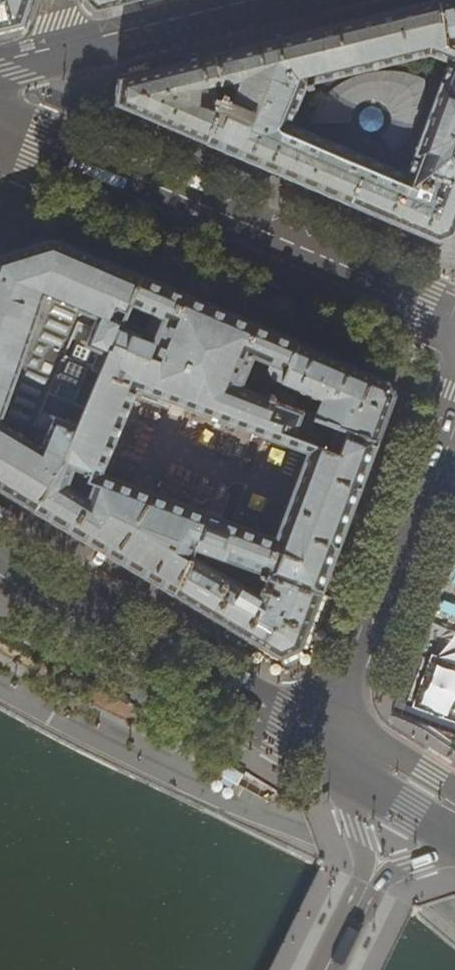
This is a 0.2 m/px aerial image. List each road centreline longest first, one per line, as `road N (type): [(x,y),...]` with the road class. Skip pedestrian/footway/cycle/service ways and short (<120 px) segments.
road 1 (tertiary): [(454,329),(0,128)]
road 2 (primary): [(0,554),(331,743)]
road 3 (tertiary): [(331,743),(454,393)]
road 4 (secondary): [(267,0),(67,53)]
road 5 (residential): [(331,743),(370,883)]
road 6 (primary): [(331,743),(454,810)]

